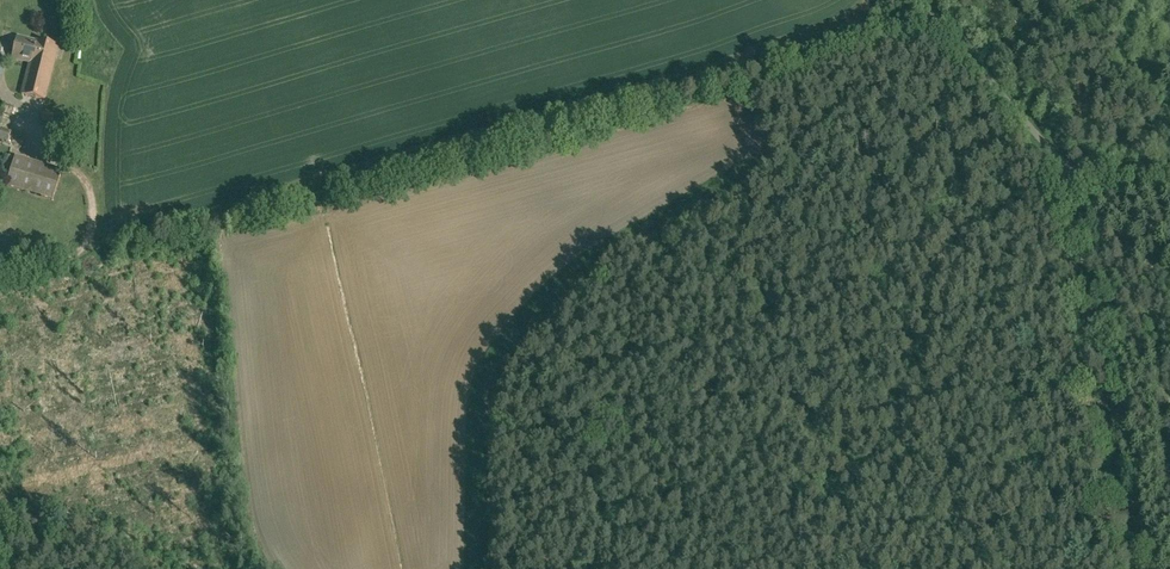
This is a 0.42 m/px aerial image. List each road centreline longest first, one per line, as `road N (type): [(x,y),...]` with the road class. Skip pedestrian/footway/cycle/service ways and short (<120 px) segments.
road 1 (unclassified): [(923,0),(1068,163),(1169,174)]
road 2 (unclassified): [(0,276),(79,253),(95,213),(75,168),(23,149),(31,111),(0,88)]
road 3 (track): [(870,0),(856,16),(757,48),(746,59),(748,103)]

